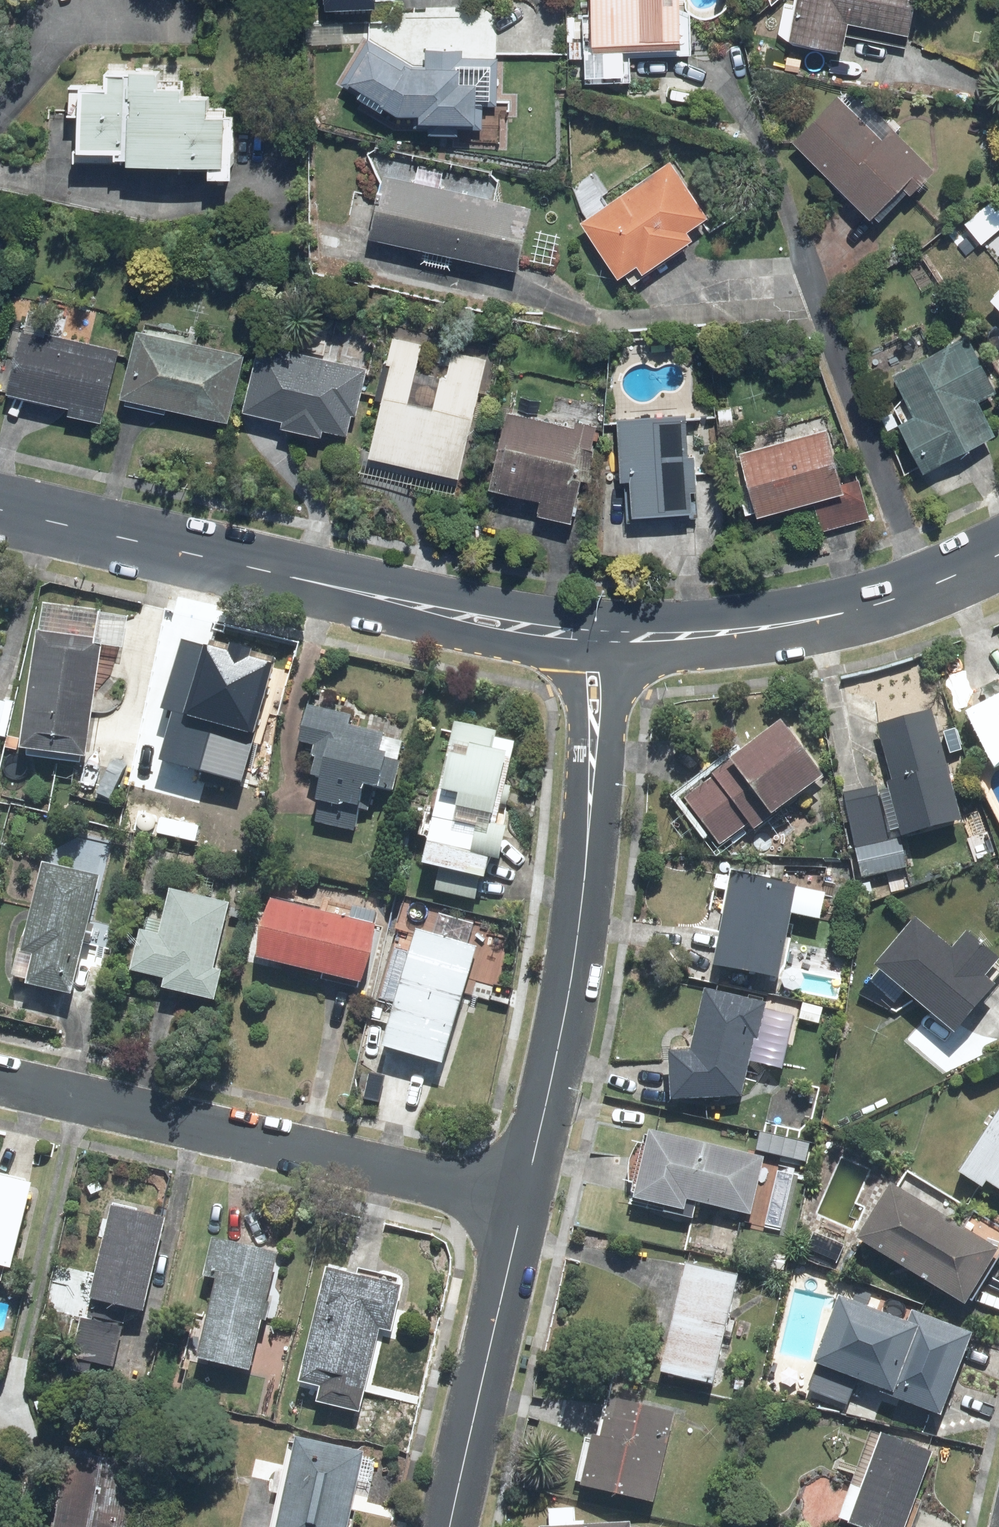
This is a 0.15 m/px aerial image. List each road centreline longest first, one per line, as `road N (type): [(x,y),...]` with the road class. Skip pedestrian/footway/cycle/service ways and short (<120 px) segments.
road 1 (tertiary): [(605,636),(405,606),(0,511)]
road 2 (residential): [(605,636),(579,929),(525,1201)]
road 3 (residential): [(0,1079),(525,1201)]
road 4 (tertiary): [(605,636),(711,634),(829,616),(922,588),(998,550)]
road 5 (residential): [(525,1201),(452,1526)]

